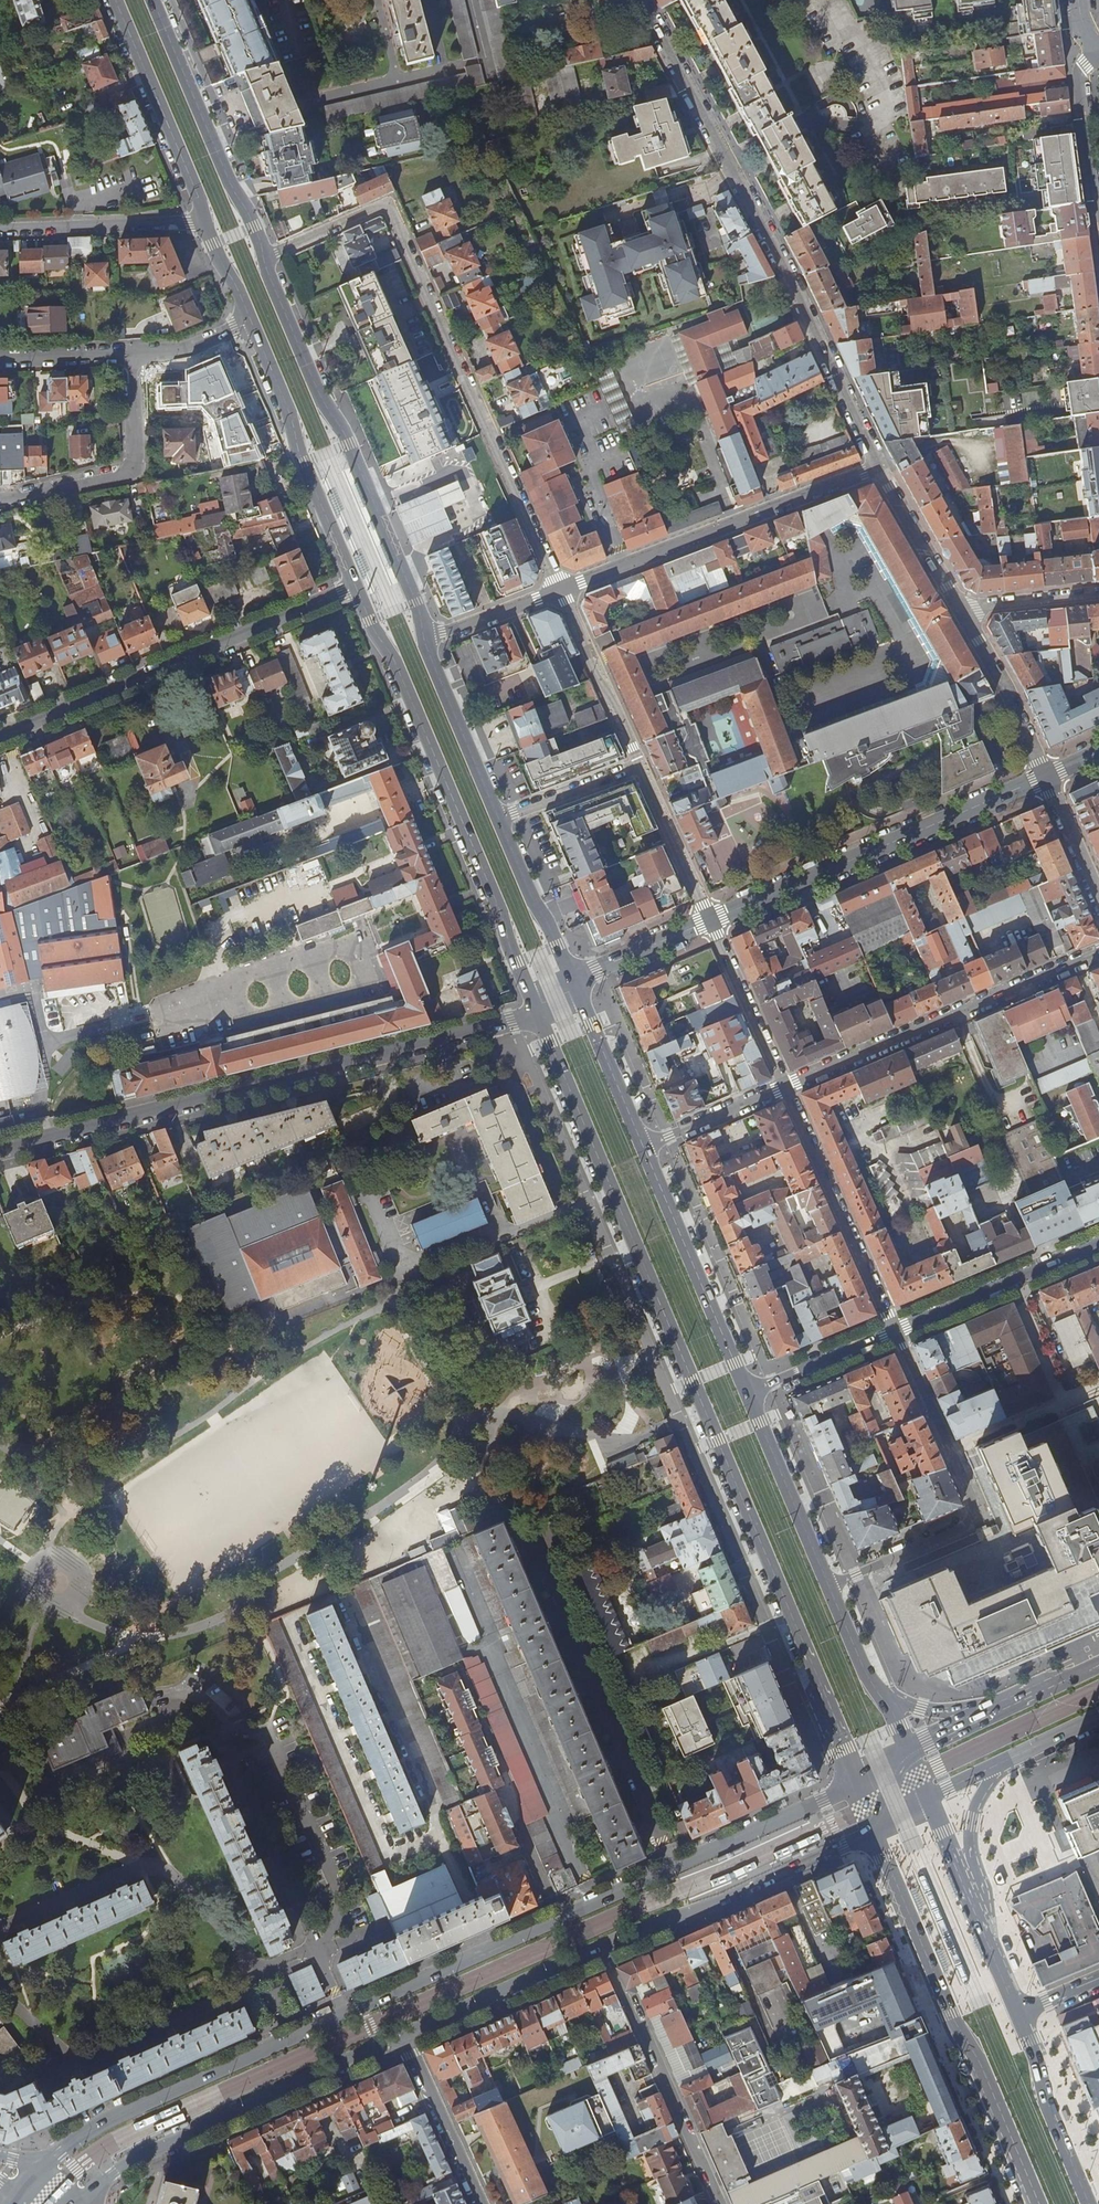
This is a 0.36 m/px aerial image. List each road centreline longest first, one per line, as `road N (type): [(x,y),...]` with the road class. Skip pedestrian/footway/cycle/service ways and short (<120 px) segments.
road 1 (primary): [(536,1013),(816,1671),(856,1784)]
road 2 (primary): [(559,1919),(120,2114),(37,2176)]
road 3 (residential): [(263,257),(386,204),(560,590)]
road 4 (tertiary): [(536,1013),(0,1151)]
road 5 (residential): [(880,466),(643,0)]
road 6 (primary): [(355,587),(484,872),(536,1013)]
road 7 (primary): [(424,638),(350,444),(321,396),(263,257)]
road 8 (primary): [(877,1831),(1040,2203)]
road 9 (residential): [(0,737),(355,587)]
road 10 (primary): [(70,2203),(137,2157),(405,2034)]
road 11 (tertiary): [(711,920),(1046,777)]
road 12 (residential): [(895,1330),(971,1497),(971,1517),(829,1587)]
road 13 (residential): [(560,590),(880,466)]
road 14 (residential): [(1098,953),(785,1087)]
road 15 (primary): [(856,1784),(559,1919)]
road 16 (primary): [(599,1949),(877,1831)]
road 17 (primary): [(252,322),(355,587)]
road 18 (residential): [(599,1949),(723,2203)]
road 19 (primary): [(263,257),(153,0)]
road 20 (residential): [(559,1919),(461,1670)]
road 21 (primary): [(747,1392),(643,1146)]
road 22 (residential): [(785,1087),(895,1330)]
road 23 (residential): [(131,352),(130,468),(0,502)]
road 24 (primary): [(115,0),(203,220)]
road 25 (residential): [(895,1330),(1098,1243)]
road 26 (primary): [(405,2034),(599,1949)]
road 27 (primary): [(829,1587),(747,1392)]
road 28 (residential): [(0,227),(203,220)]
road 29 (primary): [(499,820),(424,638)]
road 30 (residential): [(560,590),(639,767)]
road 31 (residential): [(1046,777),(958,609)]
road 32 (residential): [(405,2034),(482,2203)]
road 33 (residential): [(711,920),(785,1087)]
road 34 (primary): [(643,1146),(574,981)]
road 35 (primary): [(574,981),(499,820)]
road 36 (residential): [(639,767),(711,920)]
road 37 (residential): [(1098,213),(1077,78),(1096,53)]
road 38 (primary): [(1074,2168),(1017,2012)]
road 39 (residential): [(958,609),(880,466)]
road 40 (residential): [(747,1392),(895,1330)]
road 41 (residential): [(785,1087),(643,1146)]
road 42 (tertiary): [(574,981),(711,920)]
road 43 (residential): [(639,767),(499,820)]
road 44 (residential): [(560,590),(424,638)]
road 45 (primary): [(969,1898),(970,1822),(999,1764)]
road 46 (residential): [(1098,594),(958,609)]
road 47 (residential): [(131,352),(0,357)]
road 48 (residential): [(1098,896),(1046,777)]
road 49 (residential): [(252,322),(181,350),(131,352)]
road 50 (primary): [(1017,2012),(969,1898)]
road 51 (primary): [(994,1711),(921,1709),(877,1691)]

